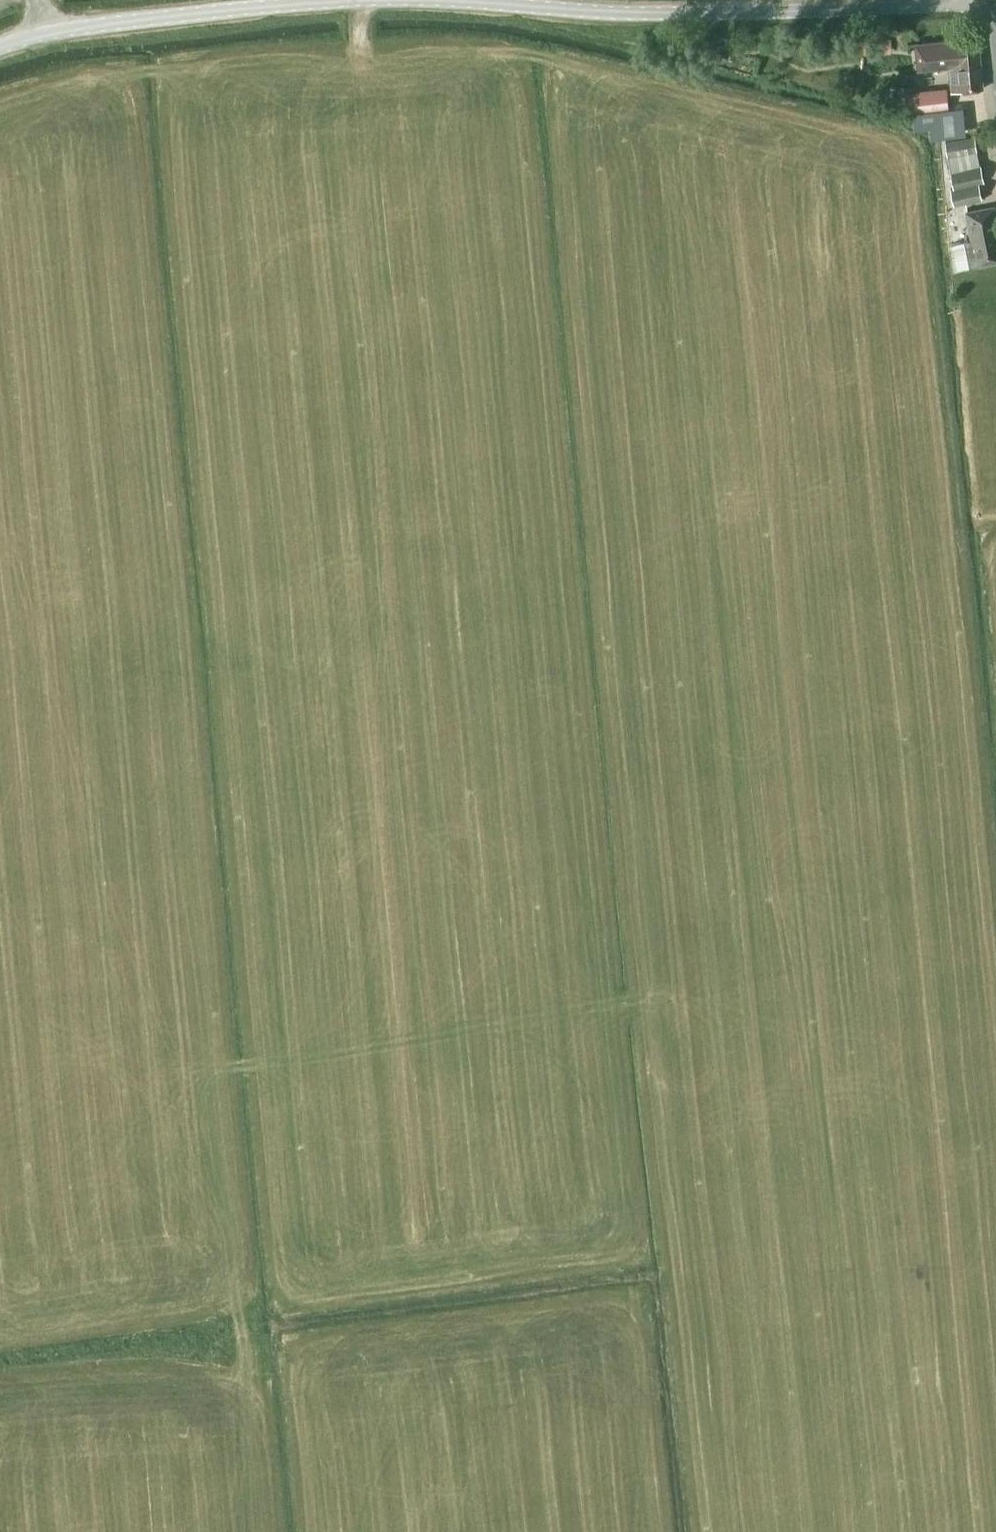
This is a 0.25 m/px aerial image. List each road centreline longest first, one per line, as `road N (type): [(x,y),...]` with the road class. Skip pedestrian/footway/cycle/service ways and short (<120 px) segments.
road 1 (unclassified): [(473,0),(629,12),(982,0)]
road 2 (unclassified): [(0,44),(78,23),(328,0)]

